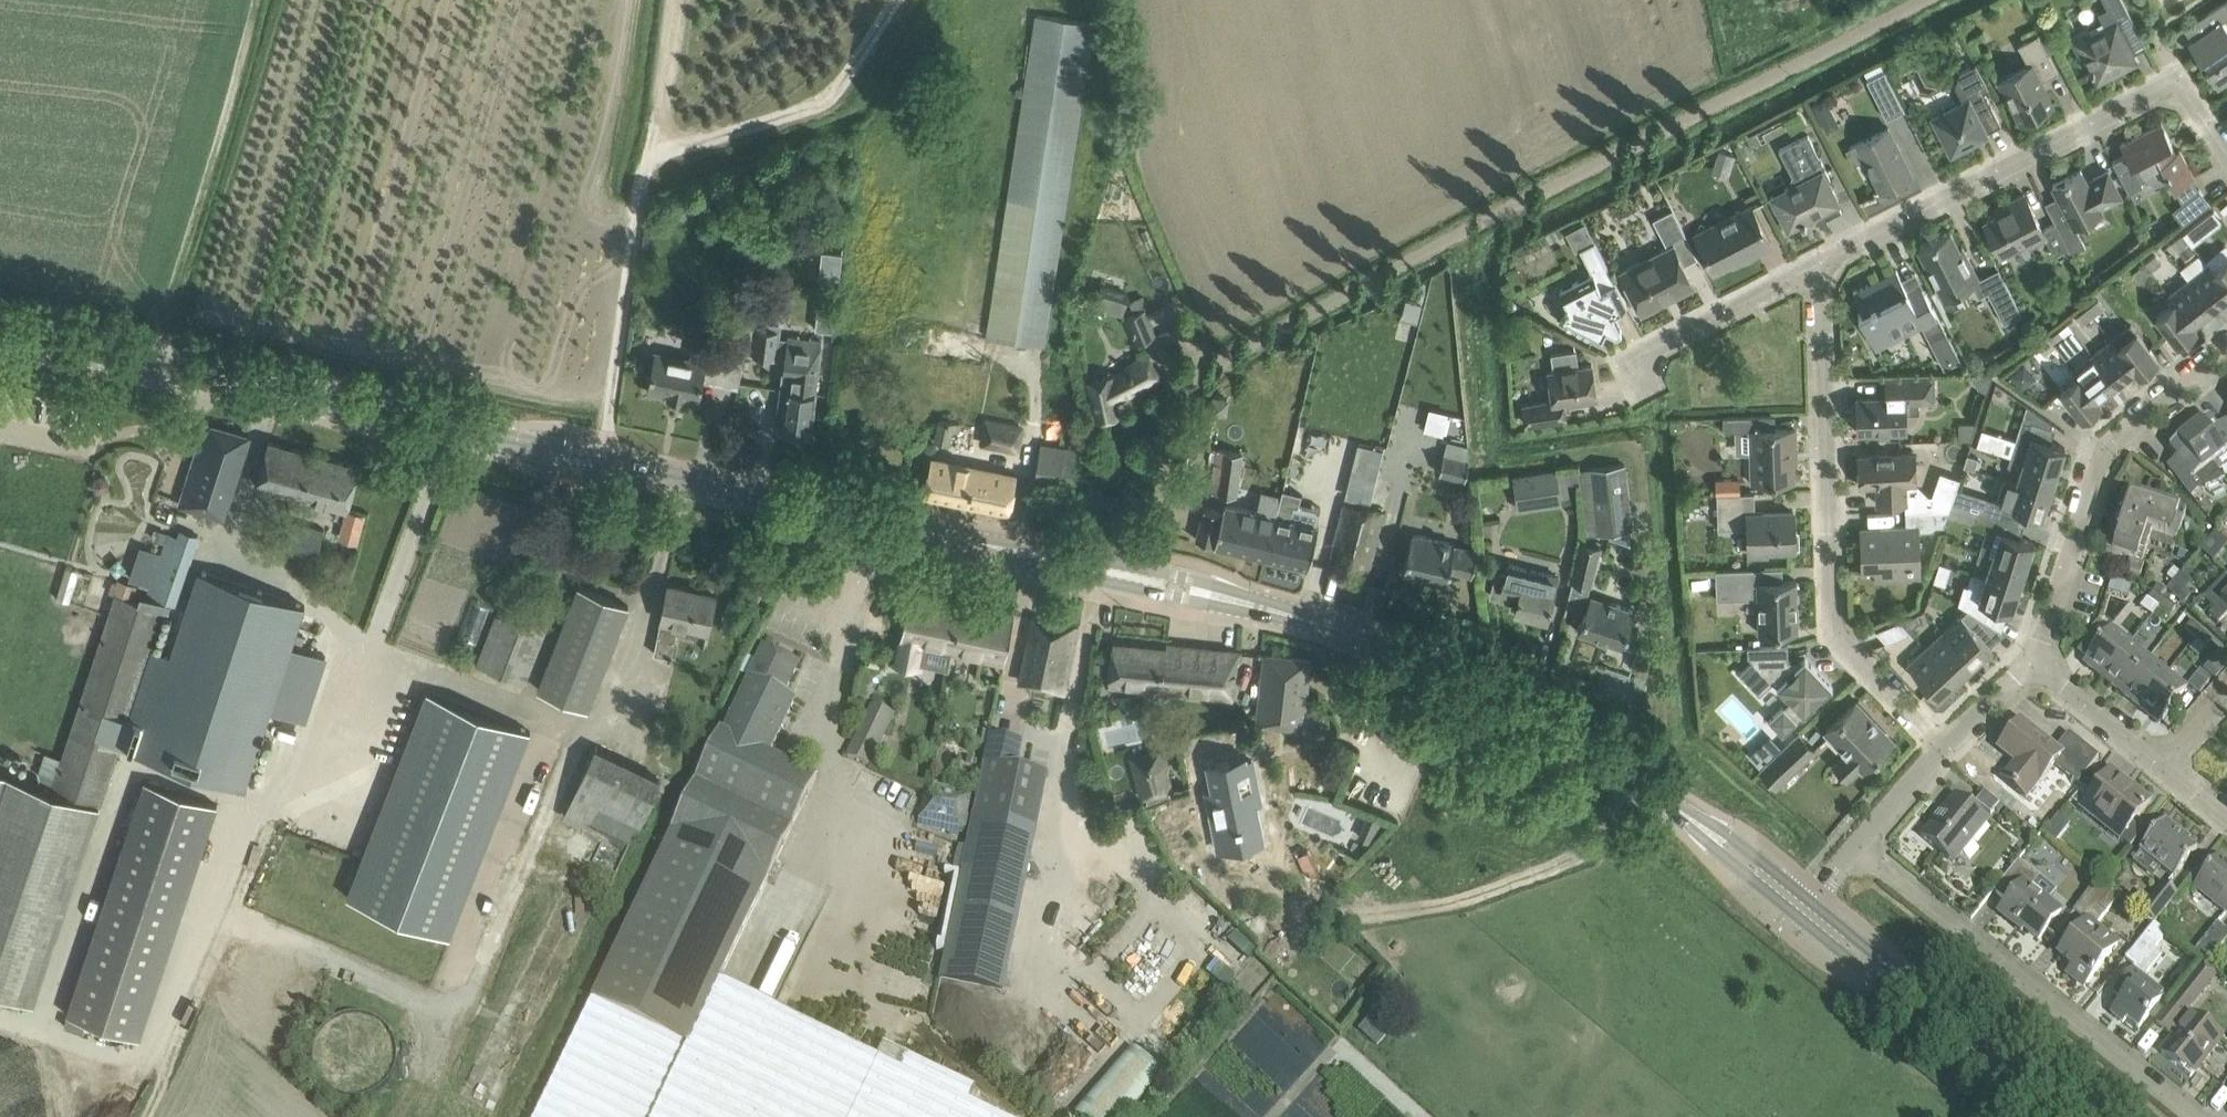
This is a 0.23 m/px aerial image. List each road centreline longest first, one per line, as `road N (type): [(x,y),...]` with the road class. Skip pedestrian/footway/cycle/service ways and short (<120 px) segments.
road 1 (unclassified): [(1142,579),(1177,407),(1195,376),(1917,0)]
road 2 (tertiary): [(0,334),(665,475)]
road 3 (tertiary): [(1686,815),(1554,728),(1418,662),(1337,629),(1142,579)]
road 4 (residential): [(1944,747),(1834,631),(1820,265)]
road 5 (residential): [(2226,154),(2176,79),(1820,265)]
road 6 (tertiary): [(1142,579),(665,475)]
road 7 (residential): [(2185,1116),(1856,846)]
road 8 (residential): [(2033,662),(2104,449),(2226,353)]
road 9 (residential): [(1820,265),(1645,354),(1646,390)]
road 10 (tertiary): [(2058,1116),(1921,1004)]
road 11 (track): [(647,166),(675,0)]
road 12 (residential): [(2162,770),(2033,662)]
road 13 (tertiary): [(1921,1004),(1888,964),(1810,901)]
road 14 (tertiary): [(1810,901),(1731,837),(1686,815)]
road 15 (tertiary): [(1798,916),(1875,978),(1921,1004)]
road 16 (tertiary): [(1686,815),(1798,916)]
road 17 (residential): [(1856,846),(1944,747)]
road 18 (residential): [(1944,747),(2033,662)]

